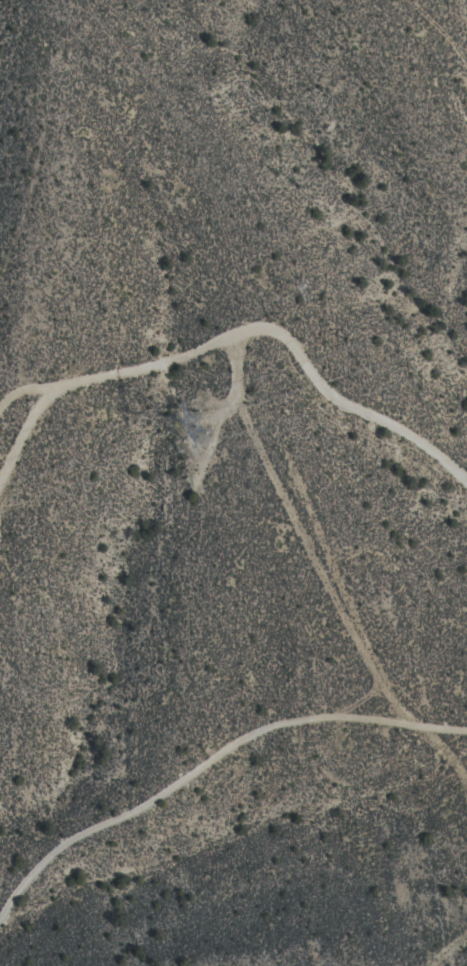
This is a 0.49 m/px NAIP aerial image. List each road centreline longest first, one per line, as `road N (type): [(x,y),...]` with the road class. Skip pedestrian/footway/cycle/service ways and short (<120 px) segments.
road 1 (track): [(466,482),(405,433),(324,392),(287,341),(261,329),(132,372),(61,384),(29,416),(0,478)]
road 2 (track): [(231,336),(233,404),(381,691),(463,778),(466,803)]
road 3 (track): [(0,913),(53,852),(260,729),(345,716),(466,727)]

